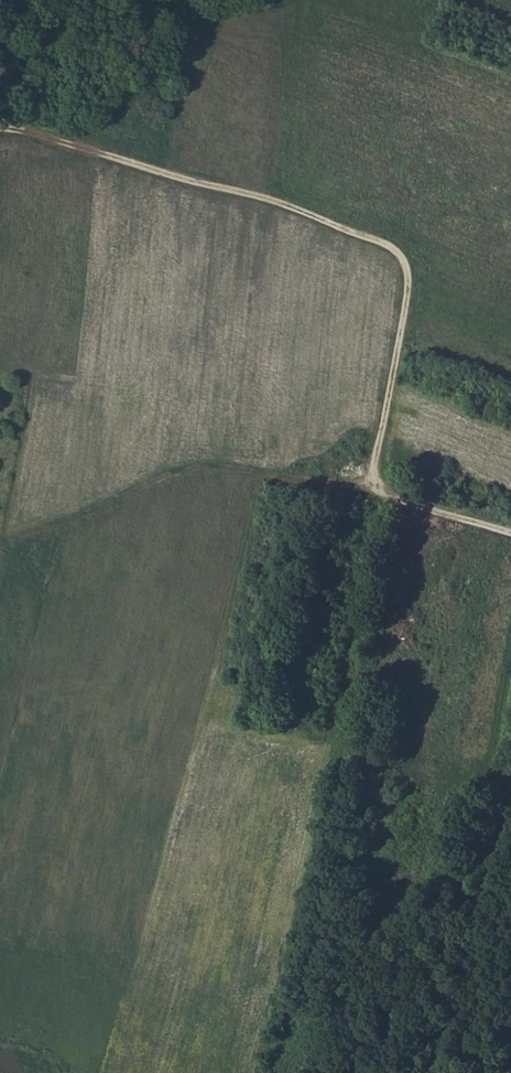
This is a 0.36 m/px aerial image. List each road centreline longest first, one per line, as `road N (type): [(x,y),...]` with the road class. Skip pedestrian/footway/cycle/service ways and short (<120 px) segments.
road 1 (track): [(510,532),(400,504),(383,491),(378,445),(409,281),(392,248),(244,194),(0,128)]
road 2 (track): [(0,542),(197,468),(383,491)]
road 3 (track): [(510,797),(457,1005),(427,1072)]

